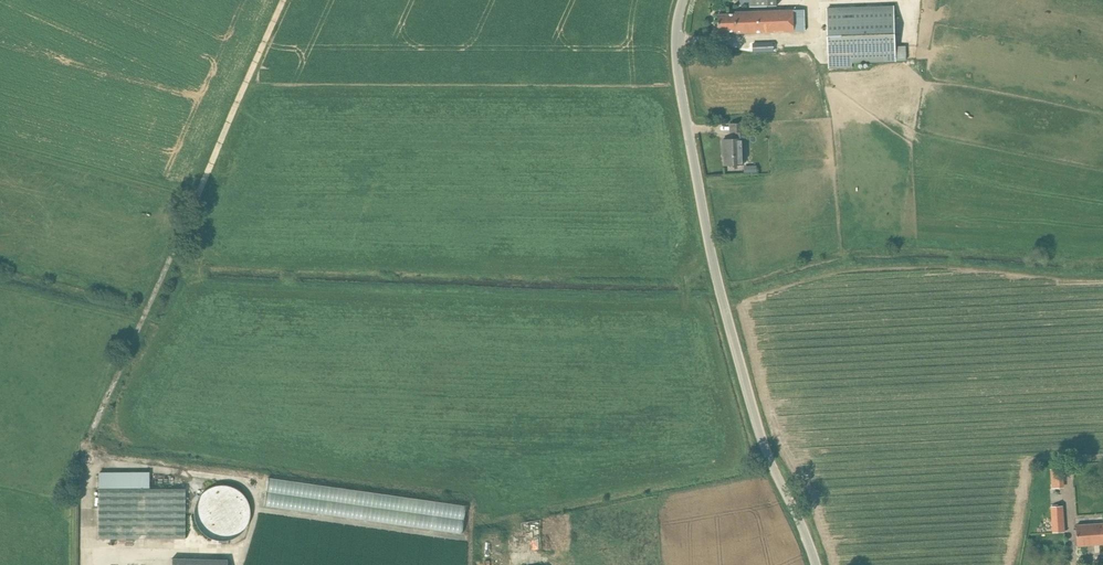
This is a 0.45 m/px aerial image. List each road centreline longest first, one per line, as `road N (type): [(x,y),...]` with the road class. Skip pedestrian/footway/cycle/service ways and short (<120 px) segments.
road 1 (track): [(0,284),(163,319),(187,279),(721,297)]
road 2 (unclassified): [(815,564),(765,446),(727,321),(692,177),(673,47),(679,0)]
road 3 (track): [(82,470),(83,452),(285,0)]
road 4 (track): [(1102,275),(850,265),(721,297)]

